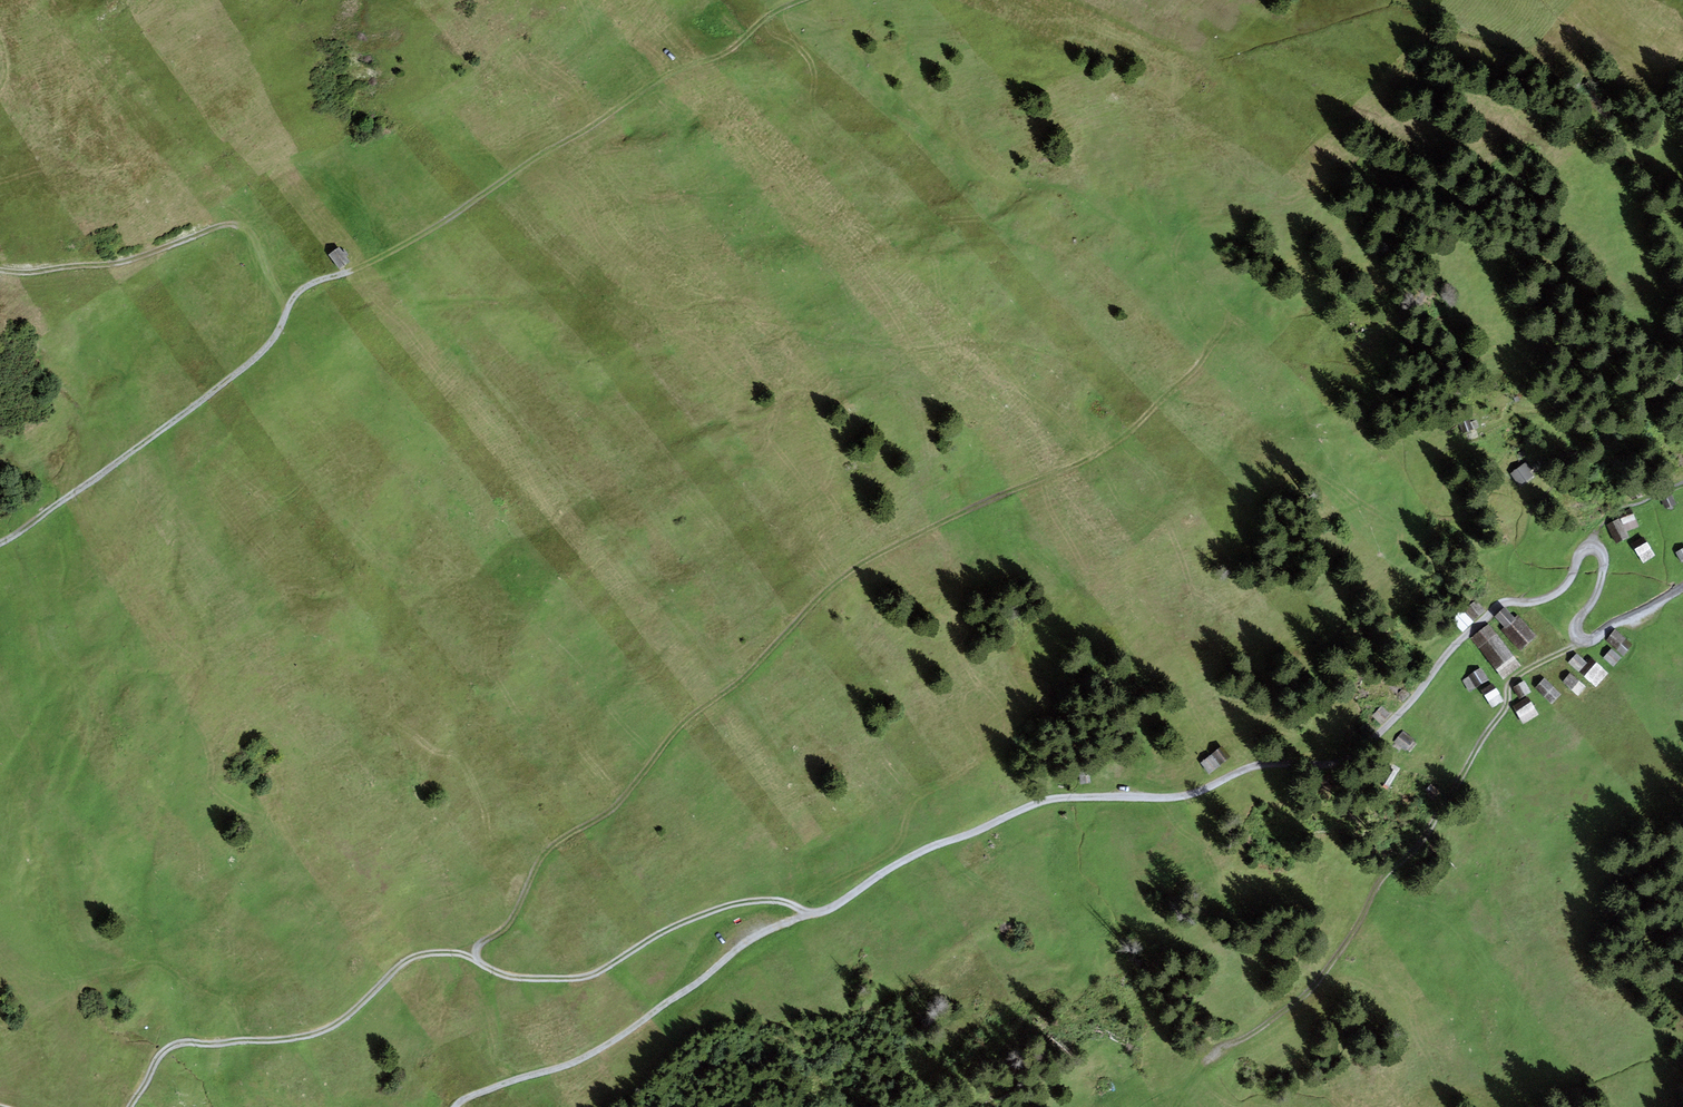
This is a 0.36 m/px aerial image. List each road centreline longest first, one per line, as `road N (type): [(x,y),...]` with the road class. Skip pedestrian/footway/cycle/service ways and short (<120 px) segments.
road 1 (track): [(0,543),(234,373),(271,338),(304,287),(409,241),(800,0)]
road 2 (track): [(808,914),(933,844),(1055,798),(1176,797),(1249,767),(1347,759),(1494,608),(1559,591),(1579,551),(1591,545)]
road 3 (track): [(476,961),(475,948),(515,914),(546,851),(615,806),(675,731),(782,643),(830,587),(888,547),(1061,470)]
road 4 (track): [(808,914),(775,901),(728,904),(580,978),(502,975),(456,952),(413,955),(323,1029),(173,1047),(127,1106)]
road 5 (track): [(453,1106),(596,1050),(754,936),(808,914)]
road 6 (track): [(1356,924),(1382,876),(1421,841),(1505,710),(1518,675),(1580,640)]
road 7 (track): [(288,303),(253,236),(228,222),(121,262),(0,270)]
road 8 (track): [(1356,924),(1317,983),(1185,1086)]
road 9 (track): [(1212,342),(1195,370),(1127,433),(1061,470)]

